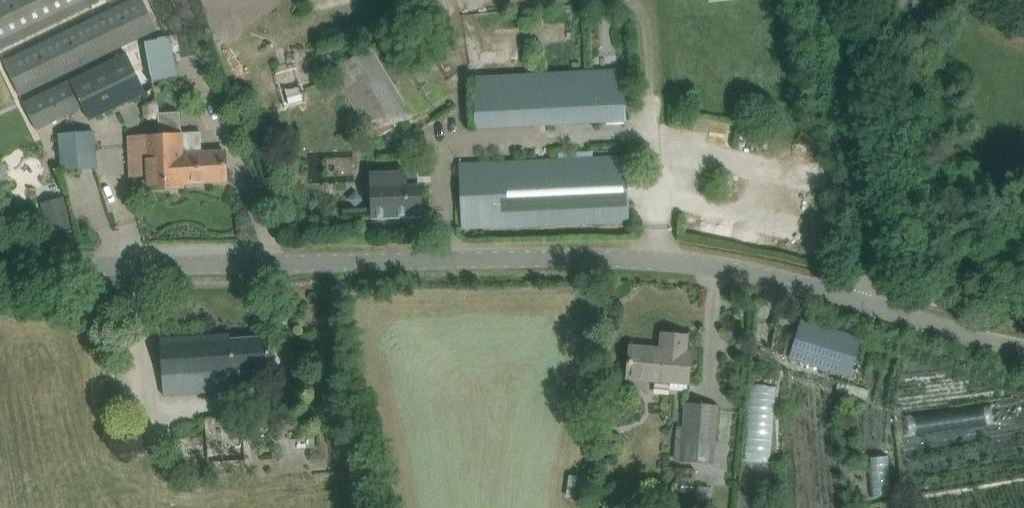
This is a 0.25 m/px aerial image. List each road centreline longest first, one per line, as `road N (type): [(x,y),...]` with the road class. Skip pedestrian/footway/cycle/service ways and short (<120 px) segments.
road 1 (unclassified): [(867,307),(759,275),(665,260),(0,263)]
road 2 (residential): [(867,307),(876,236),(872,160),(843,0)]
road 3 (unclassified): [(867,307),(1023,352)]

